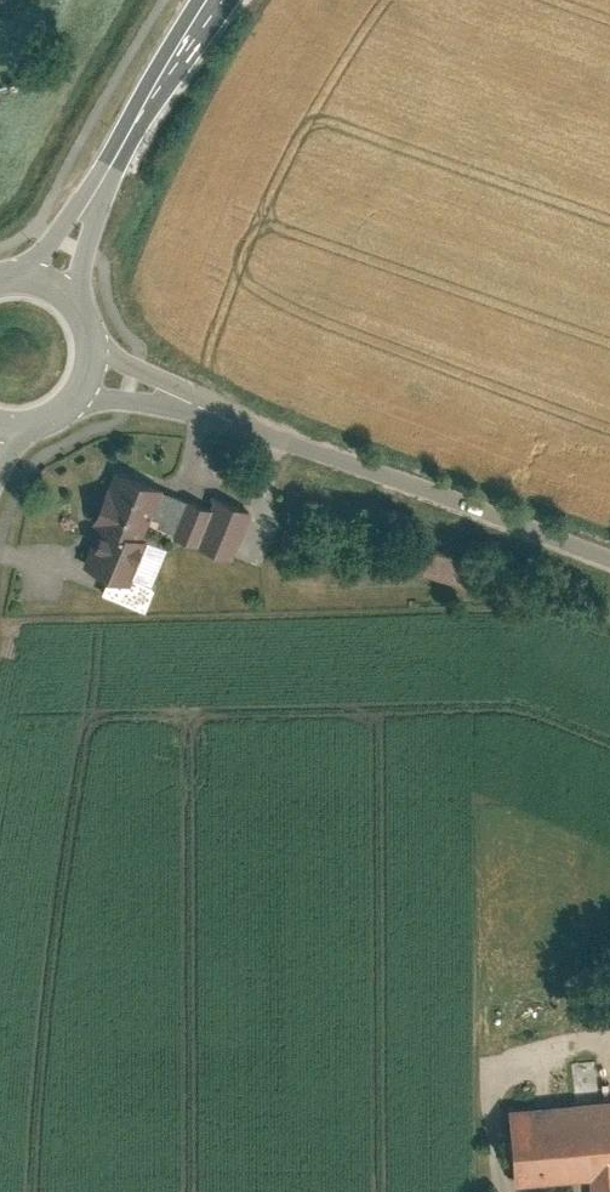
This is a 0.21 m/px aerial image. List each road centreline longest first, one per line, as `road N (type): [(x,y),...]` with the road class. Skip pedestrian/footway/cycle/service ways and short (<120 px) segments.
road 1 (unclassified): [(91,367),(220,422),(609,559)]
road 2 (secondary): [(46,281),(202,0)]
road 3 (secondary): [(0,426),(41,424),(64,411),(91,367)]

